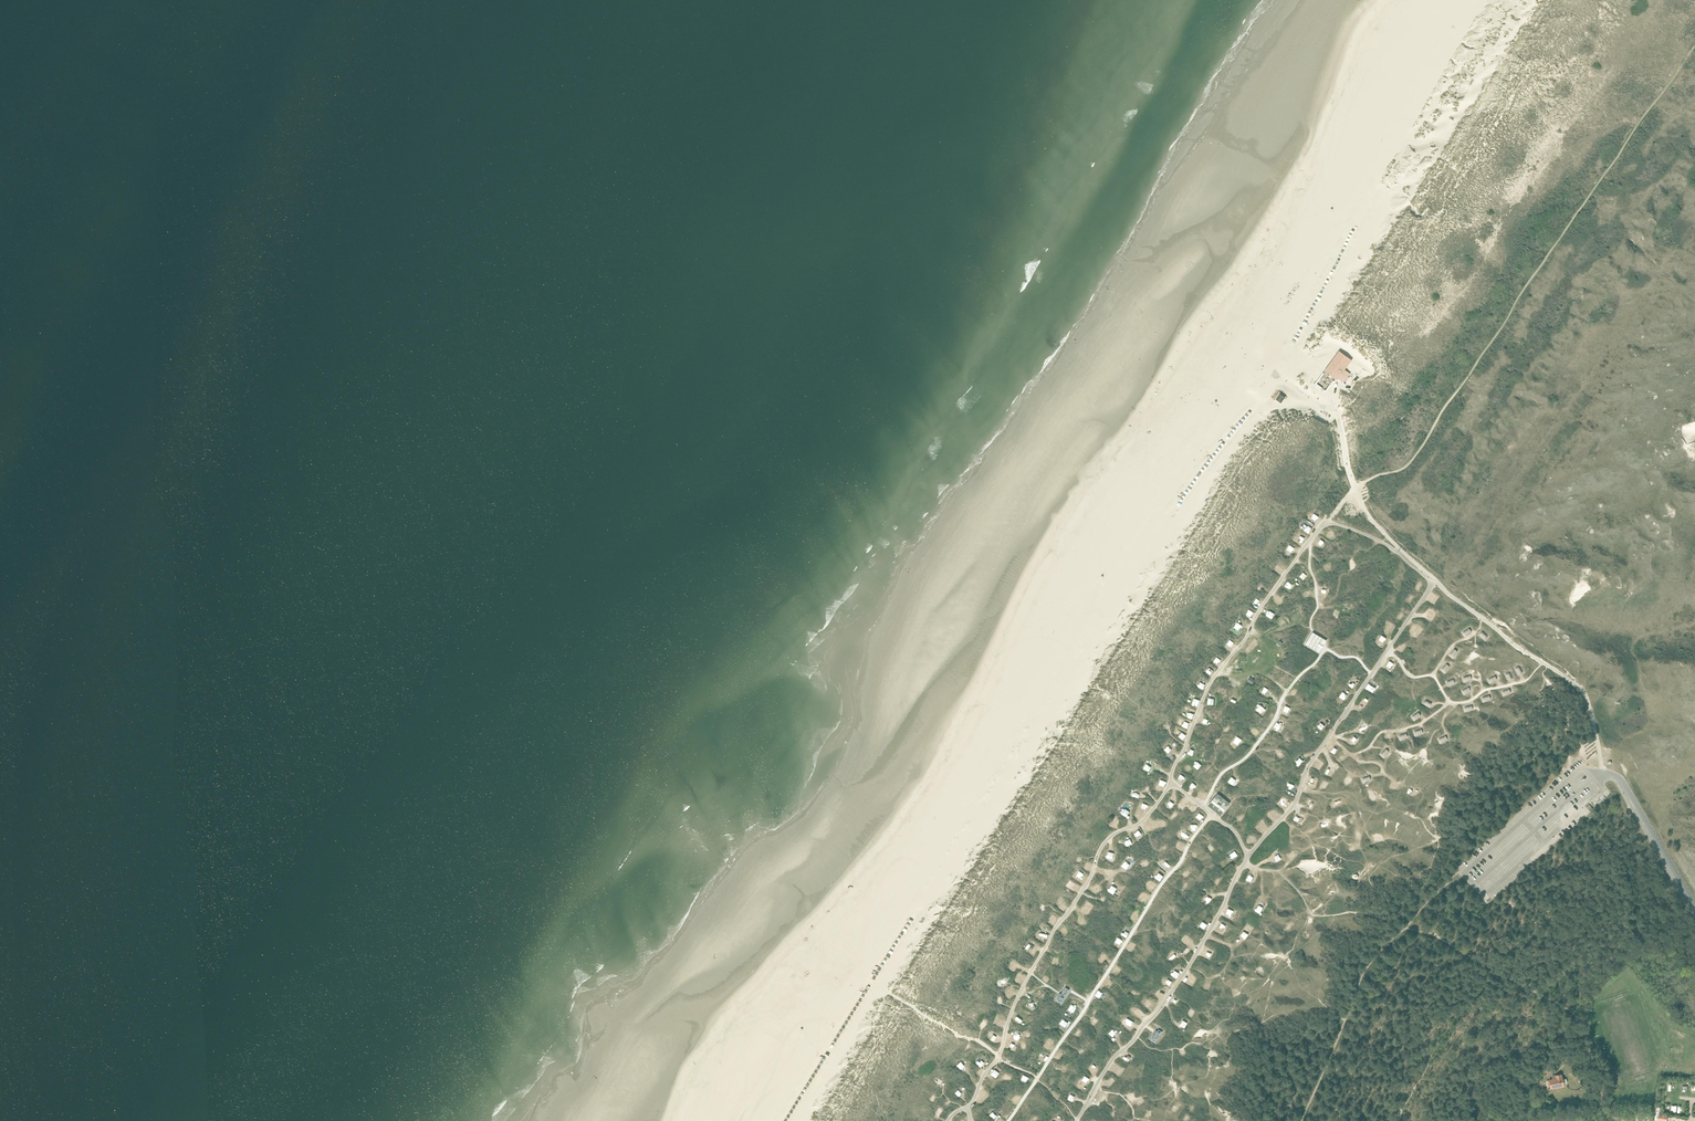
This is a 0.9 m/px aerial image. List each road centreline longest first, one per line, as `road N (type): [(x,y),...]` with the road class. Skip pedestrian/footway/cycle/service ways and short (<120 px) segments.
road 1 (unclassified): [(1694,906),(1621,780),(1603,774)]

